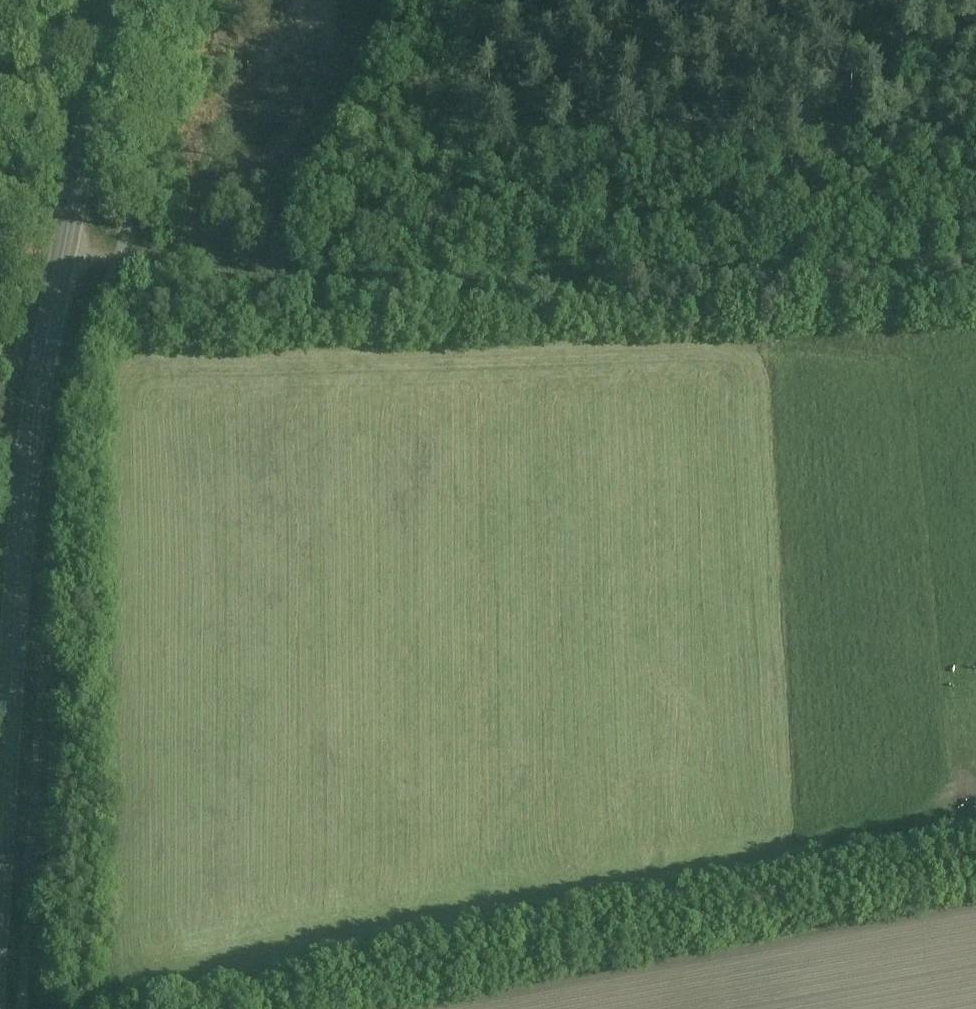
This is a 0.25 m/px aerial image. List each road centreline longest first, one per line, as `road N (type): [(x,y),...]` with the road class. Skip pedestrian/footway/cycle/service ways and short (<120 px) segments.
road 1 (secondary): [(0,870),(30,452),(115,0)]
road 2 (track): [(125,1008),(975,835)]

